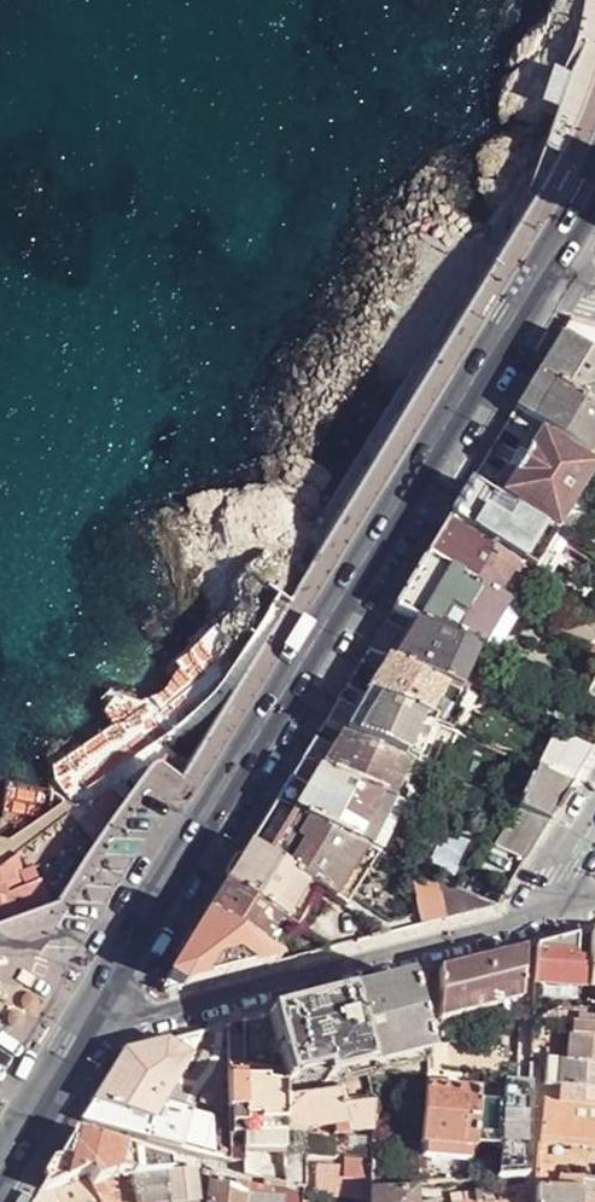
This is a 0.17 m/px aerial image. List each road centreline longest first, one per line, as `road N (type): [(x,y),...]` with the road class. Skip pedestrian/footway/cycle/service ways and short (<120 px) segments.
road 1 (secondary): [(93,1012),(539,281)]
road 2 (residential): [(93,1012),(143,1021),(565,907)]
road 3 (secondary): [(0,1169),(93,1012)]

